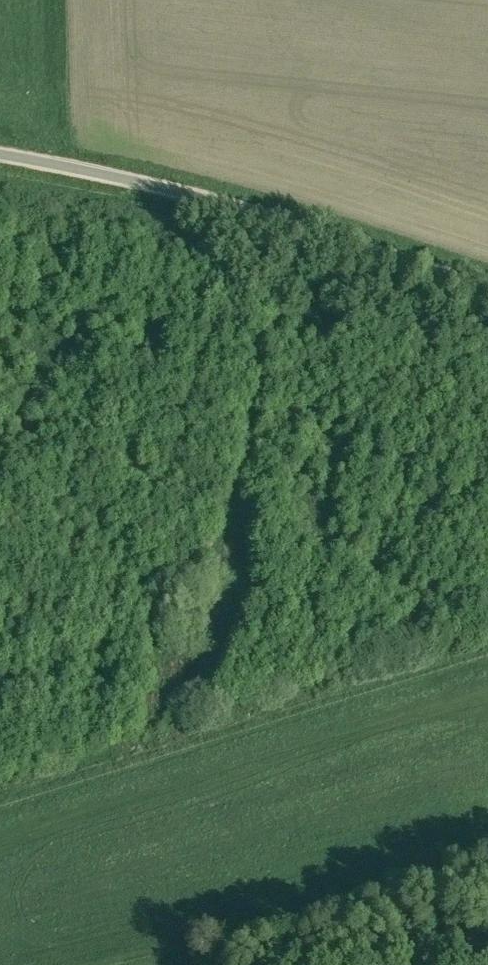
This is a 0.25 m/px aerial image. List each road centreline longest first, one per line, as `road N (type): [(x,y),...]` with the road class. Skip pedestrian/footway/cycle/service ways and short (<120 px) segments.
road 1 (unclassified): [(487,286),(393,247),(0,161)]

